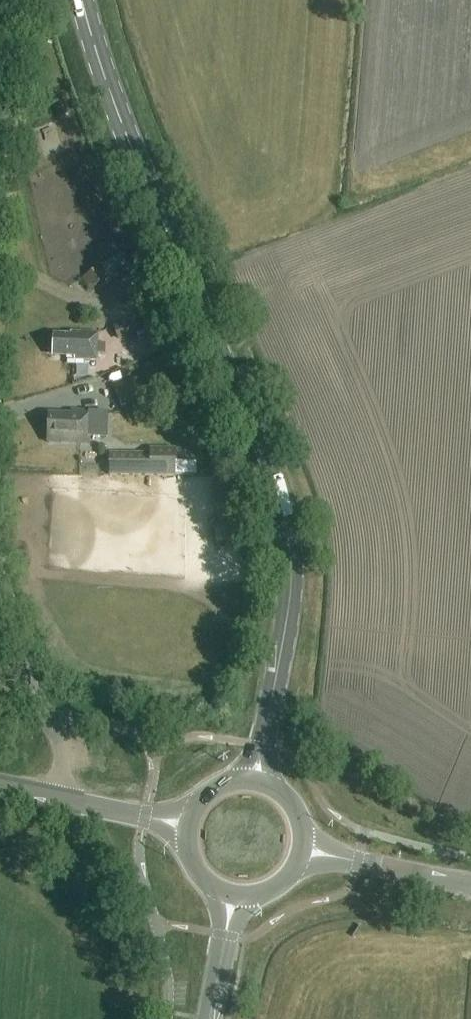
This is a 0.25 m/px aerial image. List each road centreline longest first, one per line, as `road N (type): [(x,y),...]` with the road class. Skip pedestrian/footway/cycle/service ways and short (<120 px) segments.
road 1 (secondary): [(255,784),(290,592),(289,543),(82,0)]
road 2 (unclassified): [(63,801),(55,738),(0,619)]
road 3 (tertiary): [(470,886),(304,854)]
road 4 (tertiary): [(187,828),(63,801)]

